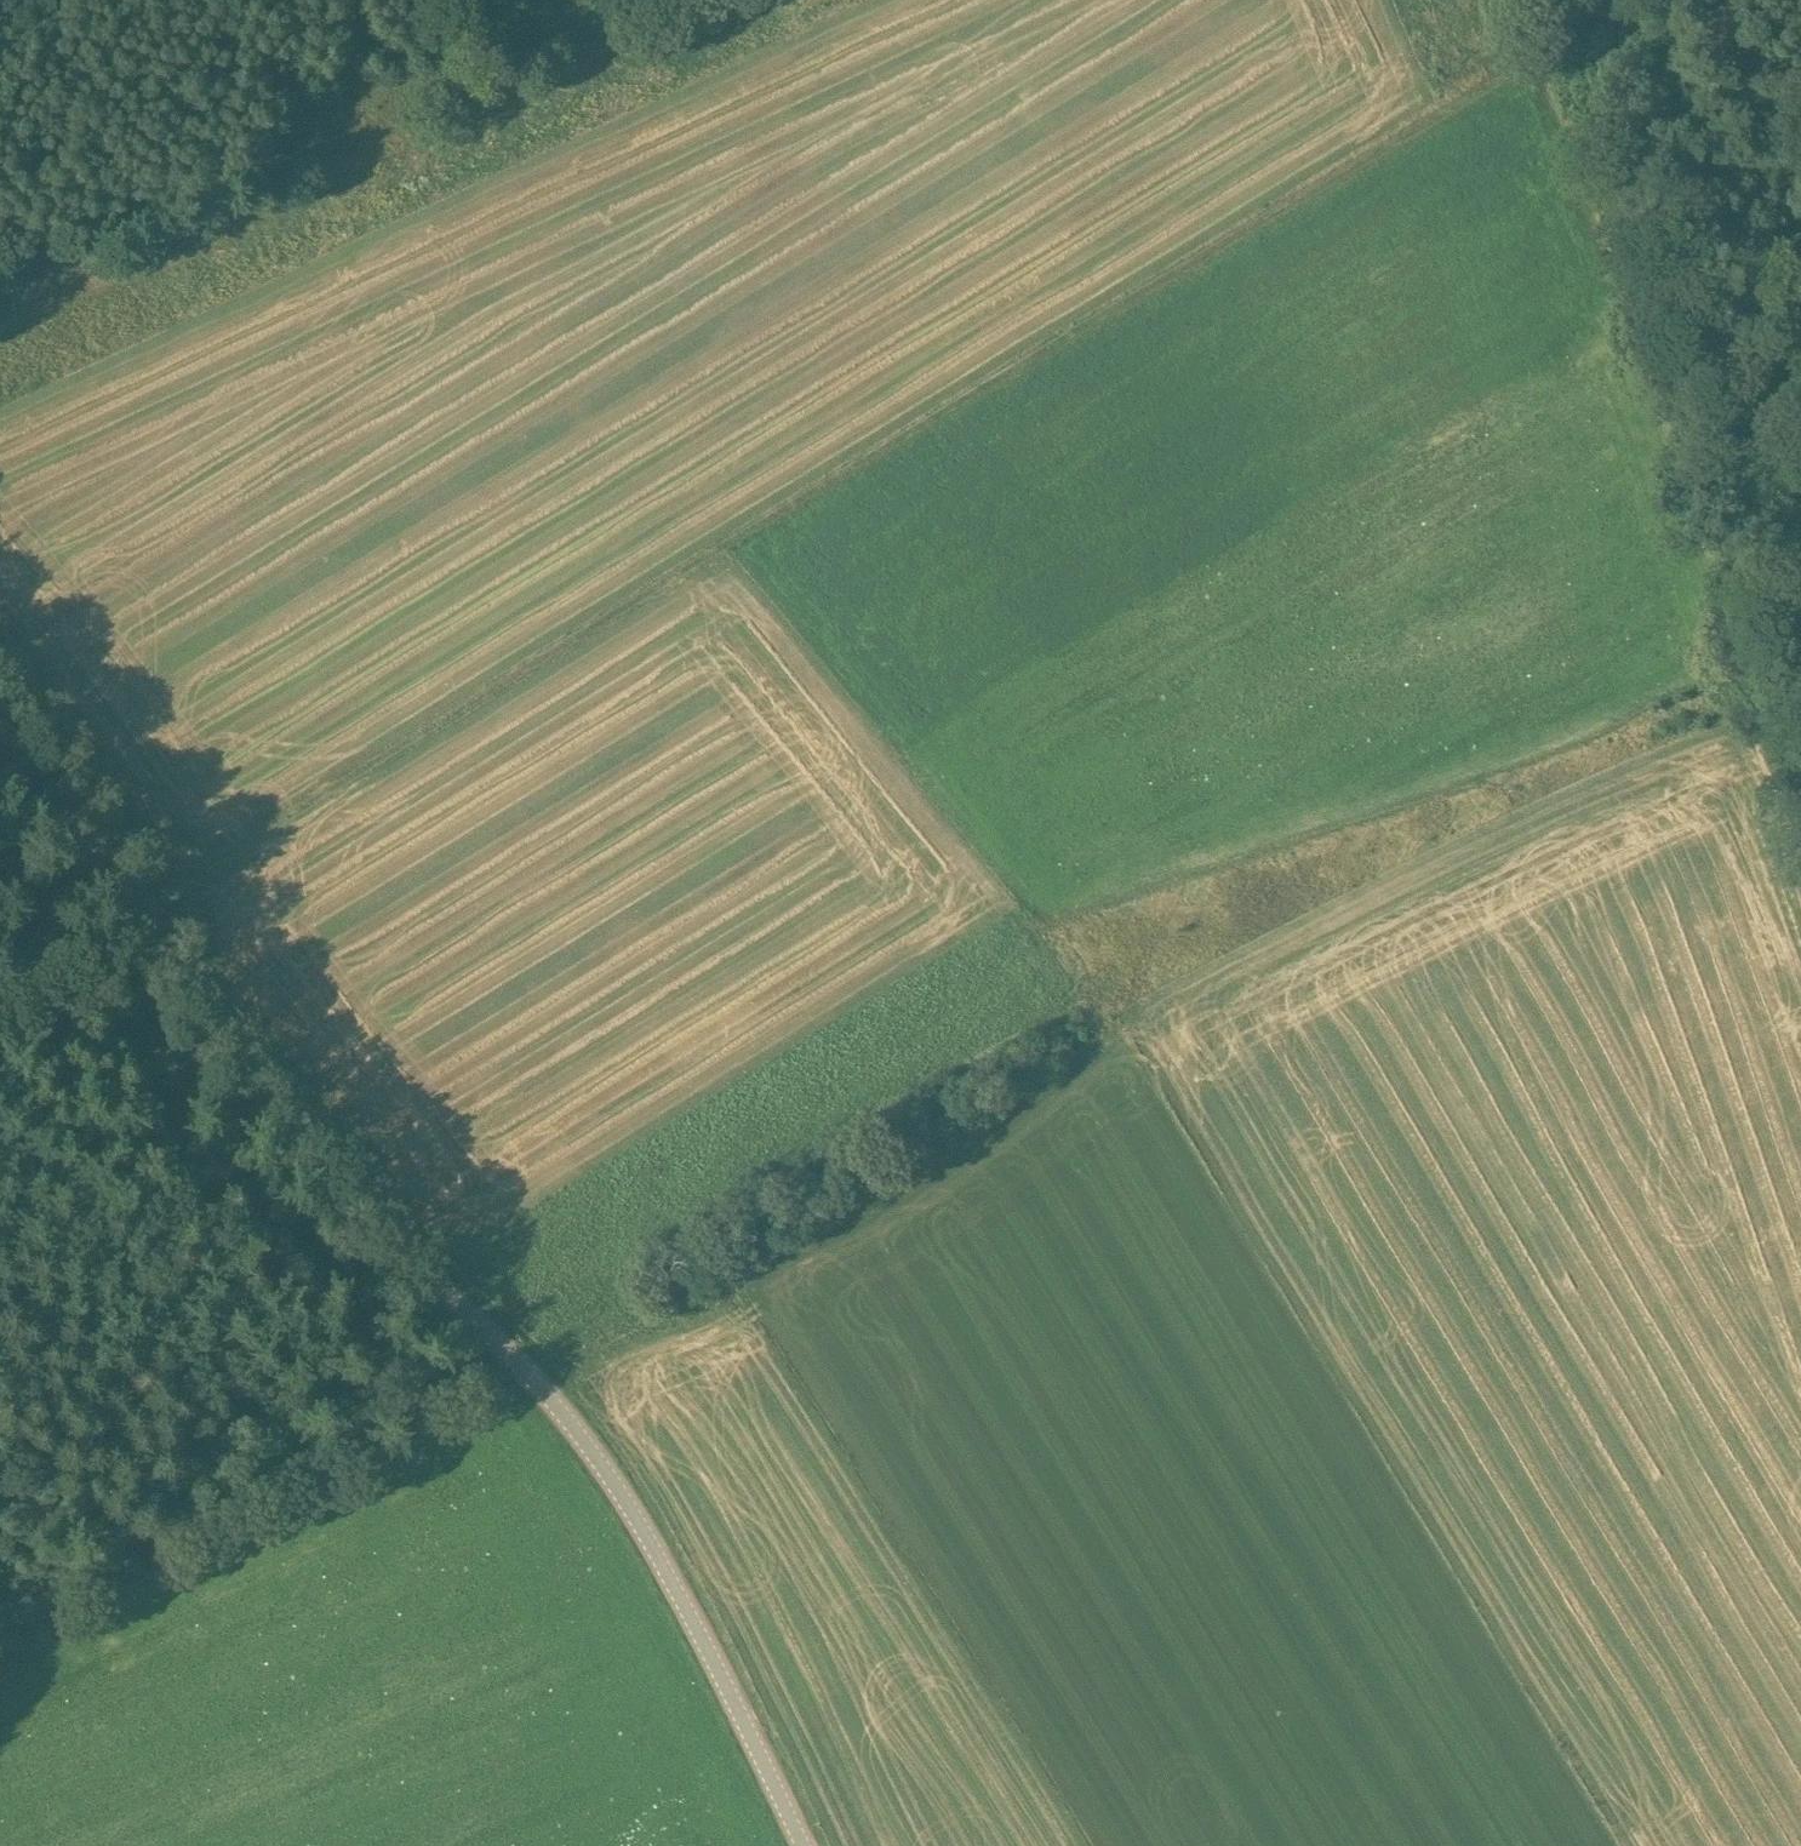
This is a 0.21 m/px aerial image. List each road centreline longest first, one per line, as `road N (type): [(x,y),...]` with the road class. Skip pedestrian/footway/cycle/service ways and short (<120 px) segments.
road 1 (tertiary): [(805,1845),(681,1587),(623,1496),(0,739)]

